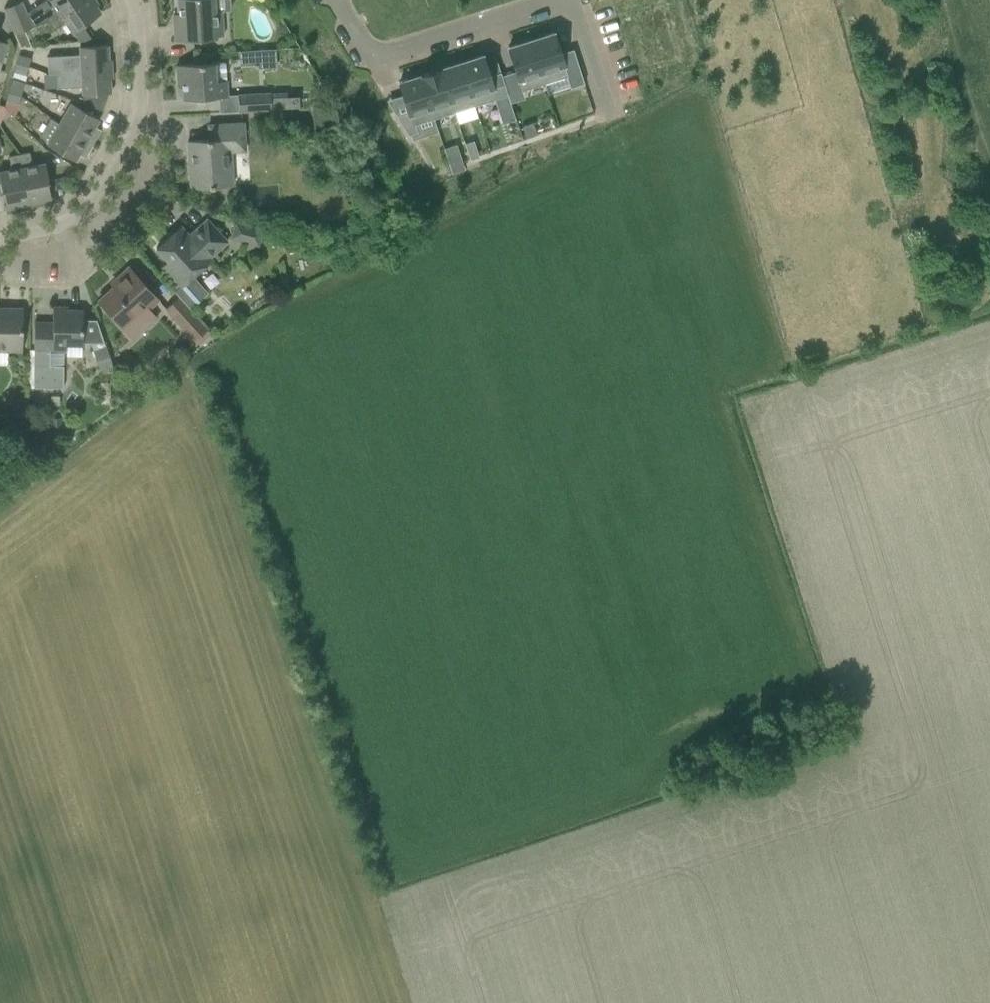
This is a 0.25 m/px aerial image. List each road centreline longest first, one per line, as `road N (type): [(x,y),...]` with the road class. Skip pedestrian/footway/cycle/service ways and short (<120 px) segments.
road 1 (residential): [(0,237),(80,225),(108,193),(136,127),(134,0)]
road 2 (residential): [(335,0),(368,53),(381,57),(552,0)]
road 3 (residential): [(612,119),(571,0)]

